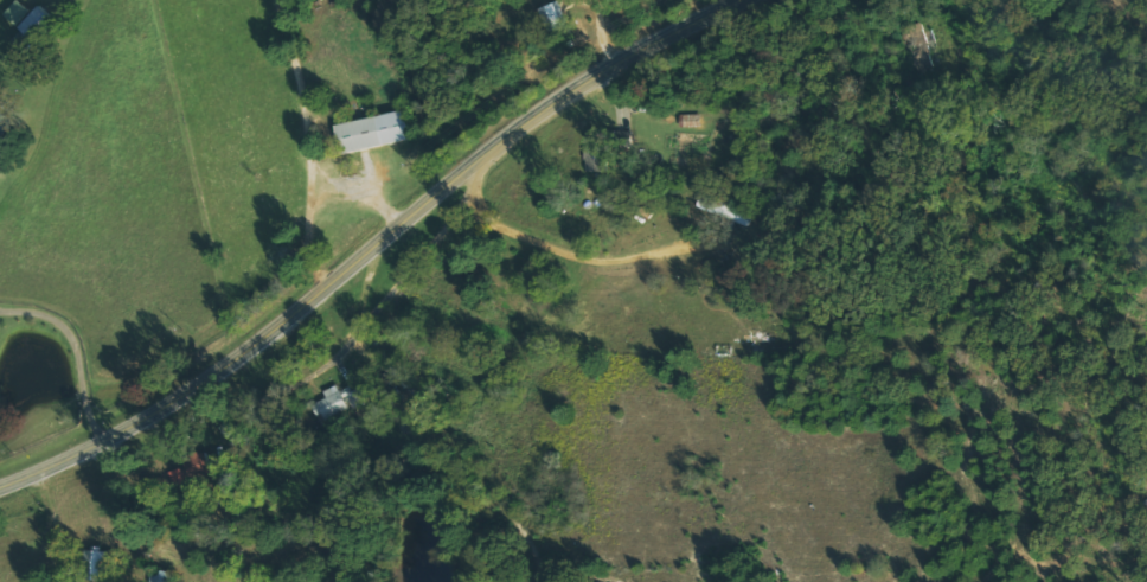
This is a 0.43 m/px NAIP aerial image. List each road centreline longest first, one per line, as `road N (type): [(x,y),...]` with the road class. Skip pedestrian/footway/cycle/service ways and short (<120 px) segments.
road 1 (tertiary): [(0,491),(127,439),(560,107),(746,0)]

